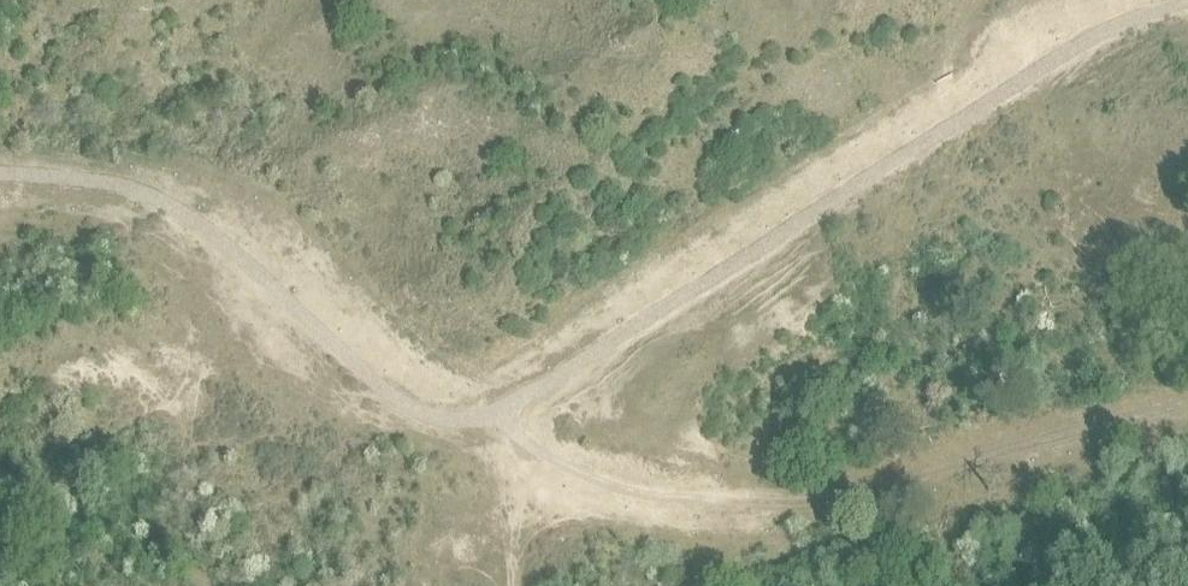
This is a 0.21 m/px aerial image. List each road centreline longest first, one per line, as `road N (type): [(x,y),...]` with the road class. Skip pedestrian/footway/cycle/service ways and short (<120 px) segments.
road 1 (track): [(476,423),(641,332),(1070,59),(1187,6)]
road 2 (track): [(1187,404),(810,500),(666,507),(570,475),(476,423)]
road 3 (track): [(476,423),(410,411),(187,212),(140,191),(0,183)]
road 4 (track): [(939,139),(954,63),(984,0)]
road 5 (track): [(526,451),(509,585)]

